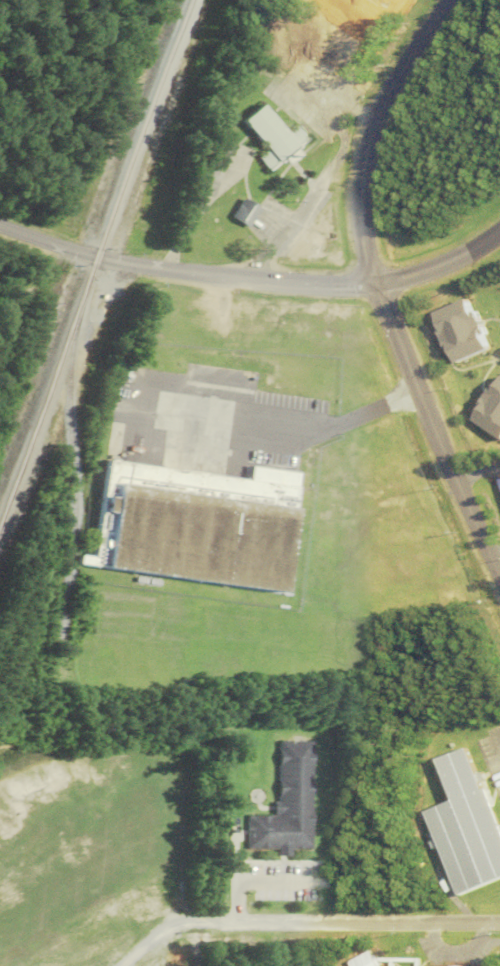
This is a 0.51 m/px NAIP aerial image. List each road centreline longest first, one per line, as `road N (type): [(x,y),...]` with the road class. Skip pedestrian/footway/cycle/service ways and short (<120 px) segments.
road 1 (tertiary): [(375,285),(98,260),(0,224)]
road 2 (tertiary): [(499,599),(375,285)]
road 3 (tertiary): [(438,0),(397,63),(366,133),(359,184),(375,285)]
road 4 (residential): [(231,923),(499,924)]
road 5 (tertiary): [(375,285),(452,260),(499,231)]

